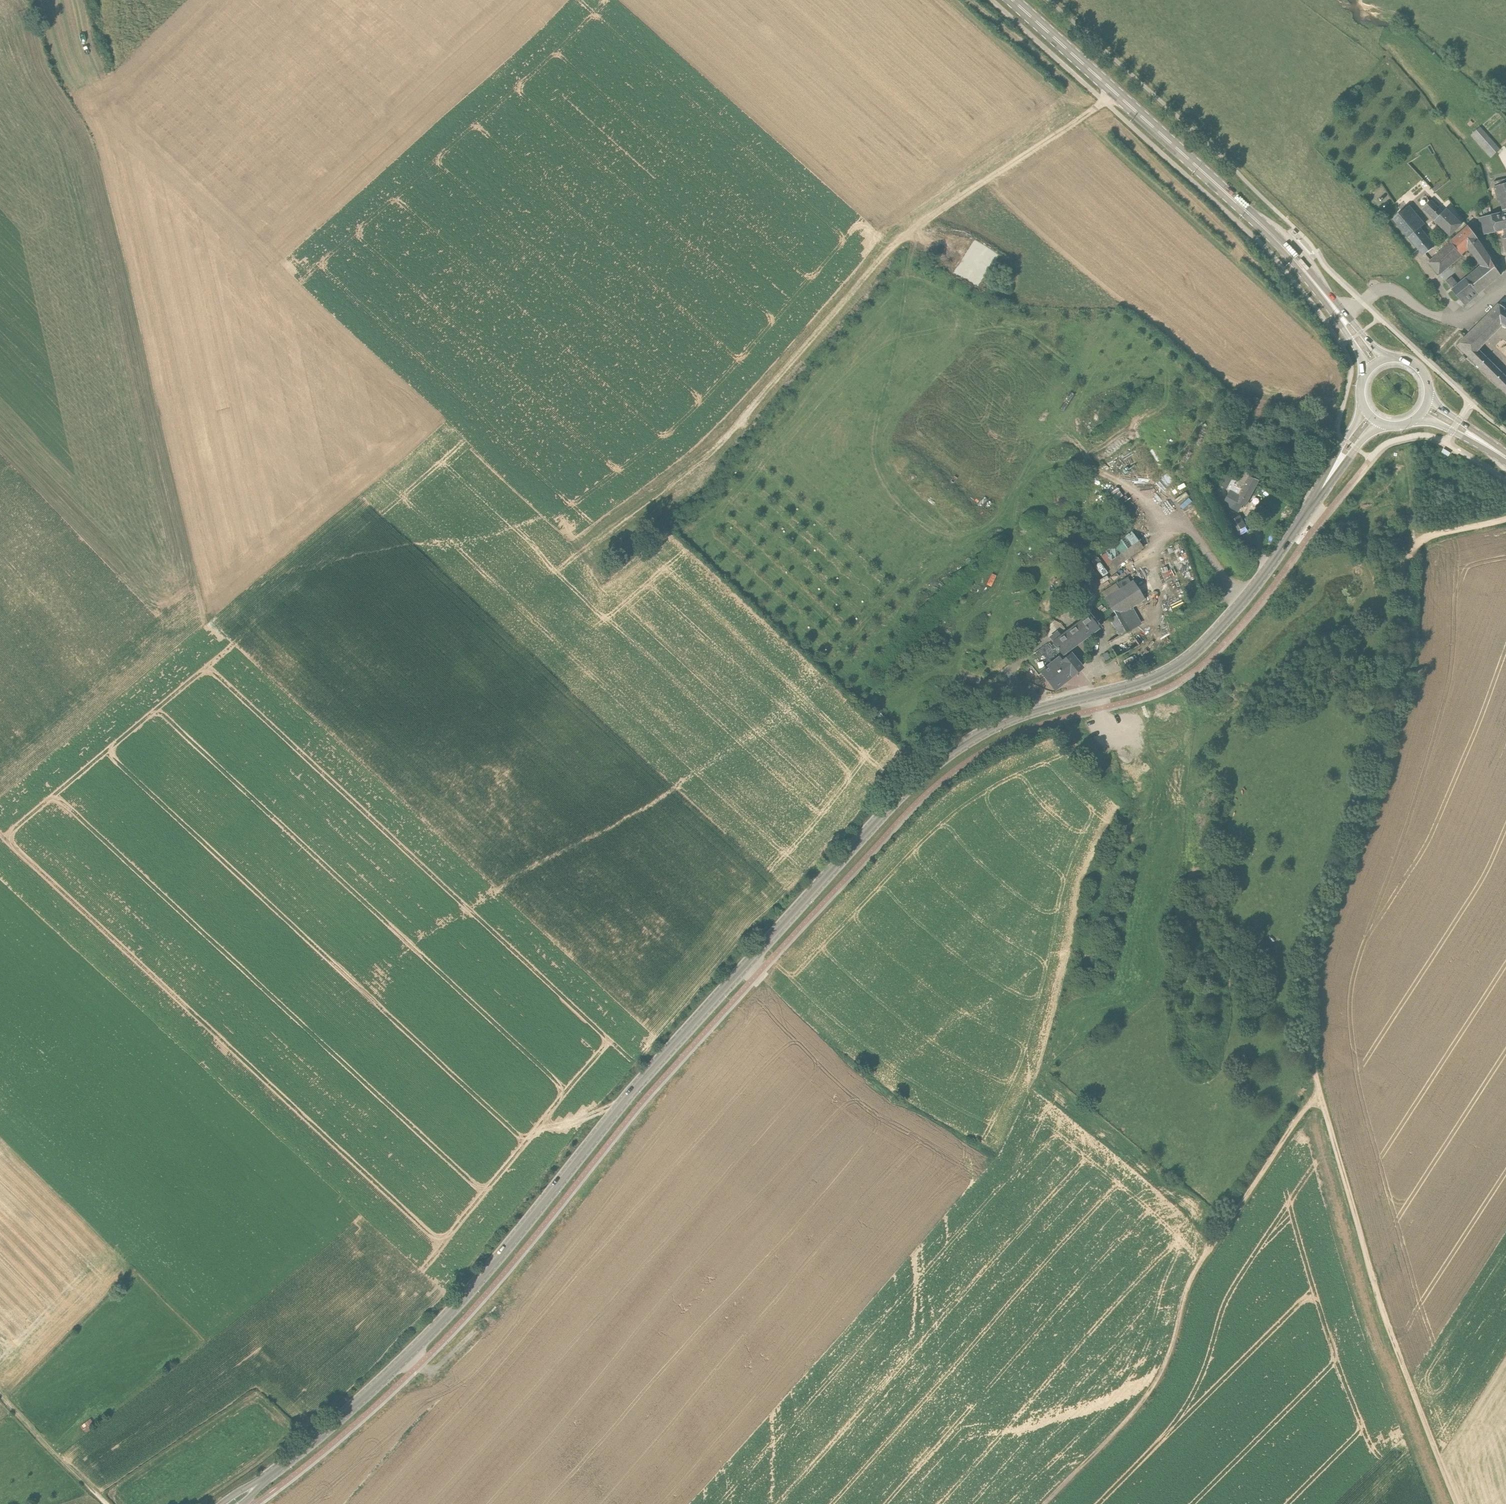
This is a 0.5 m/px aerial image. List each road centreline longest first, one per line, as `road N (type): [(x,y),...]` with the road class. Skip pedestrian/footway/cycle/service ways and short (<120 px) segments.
road 1 (tertiary): [(256,1486),(449,1315),(649,1072),(912,785),(984,731),(1178,665),(1252,588),(1325,483)]
road 2 (track): [(1505,519),(1427,537),(1409,555),(1399,688),(1313,950),(1305,1002),(1311,1058),(1380,1300),(1457,1503)]
road 3 (track): [(1113,90),(914,227),(689,474),(599,540),(578,539)]
road 4 (track): [(1044,1503),(1155,1382),(1193,1274),(1317,1080)]
road 5 (primary): [(1340,315),(1276,238),(1013,0)]
road 6 (unclassified): [(1340,315),(1390,288),(1424,311),(1460,319),(1505,285)]
road 7 (track): [(107,1503),(0,1397)]
road 8 (track): [(408,1356),(433,1371),(499,1308)]

